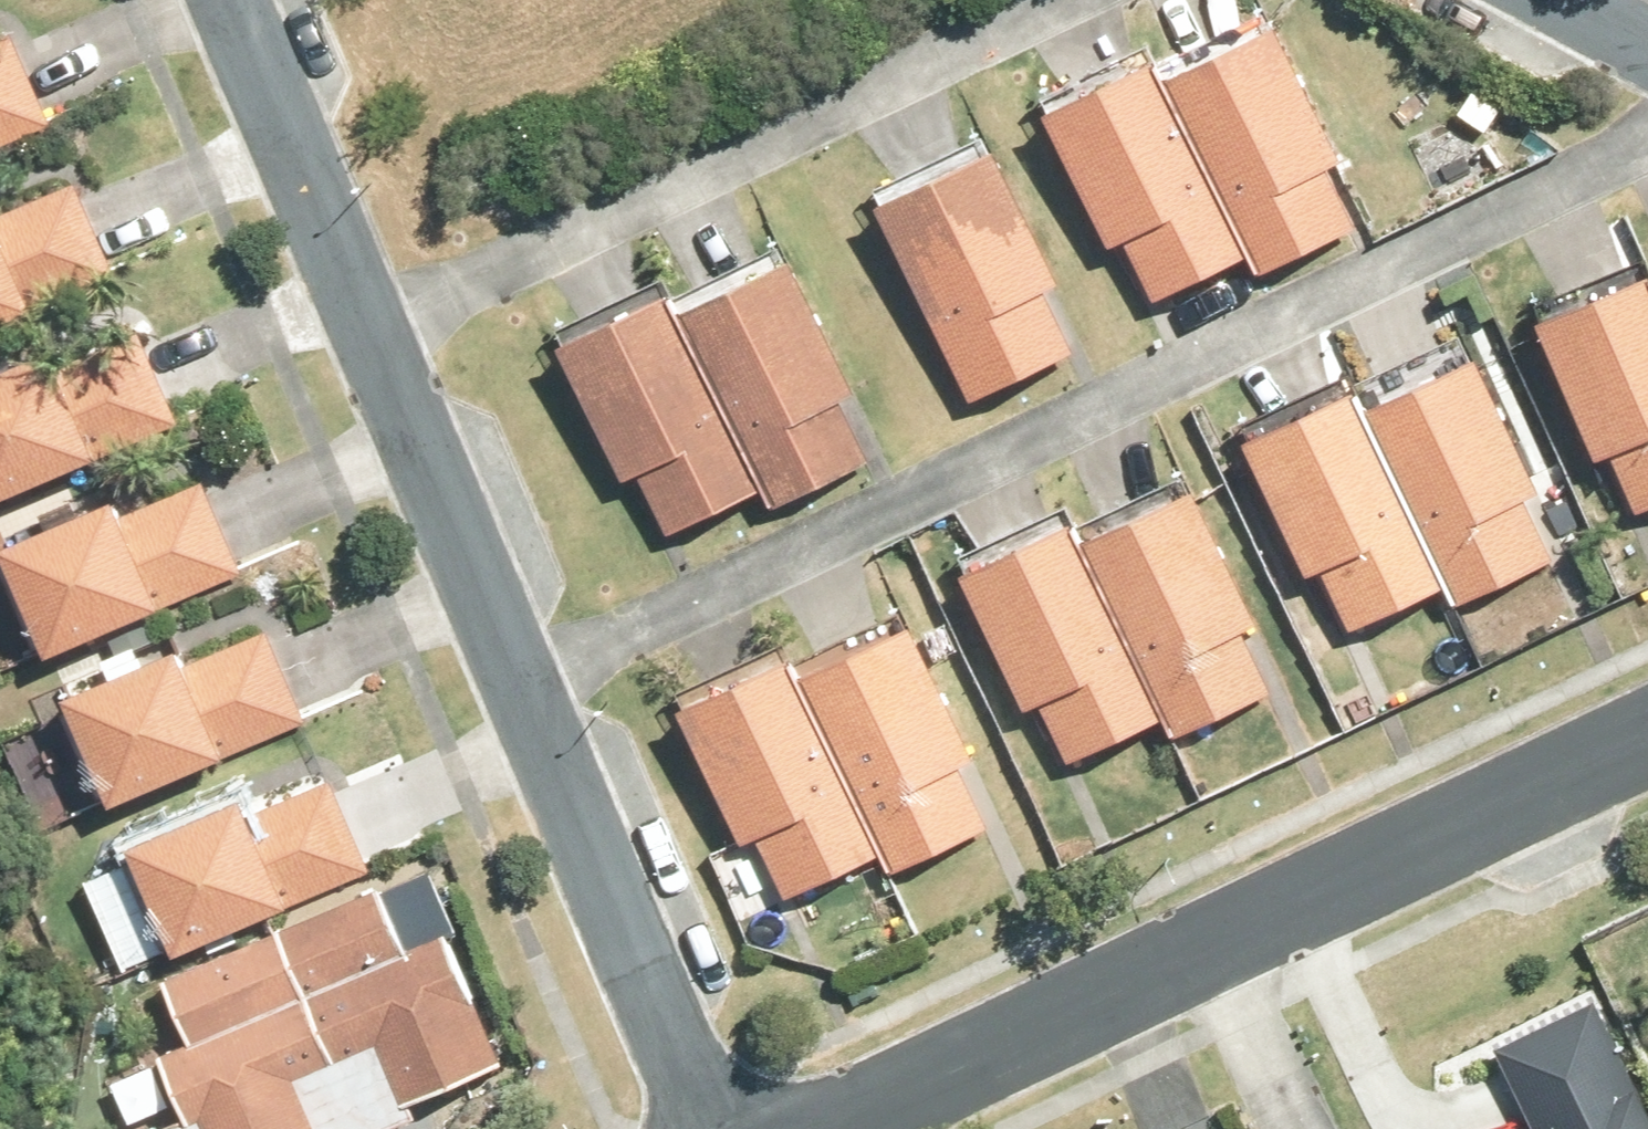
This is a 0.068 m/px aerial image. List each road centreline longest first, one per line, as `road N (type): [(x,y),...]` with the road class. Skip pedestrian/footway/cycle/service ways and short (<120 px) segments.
road 1 (residential): [(1647,142),(522,682)]
road 2 (residential): [(816,1128),(1647,747)]
road 3 (residential): [(368,323),(1051,0)]
road 4 (residential): [(522,682),(713,1128)]
road 5 (residential): [(368,323),(522,682)]
road 6 (residential): [(231,0),(368,323)]

